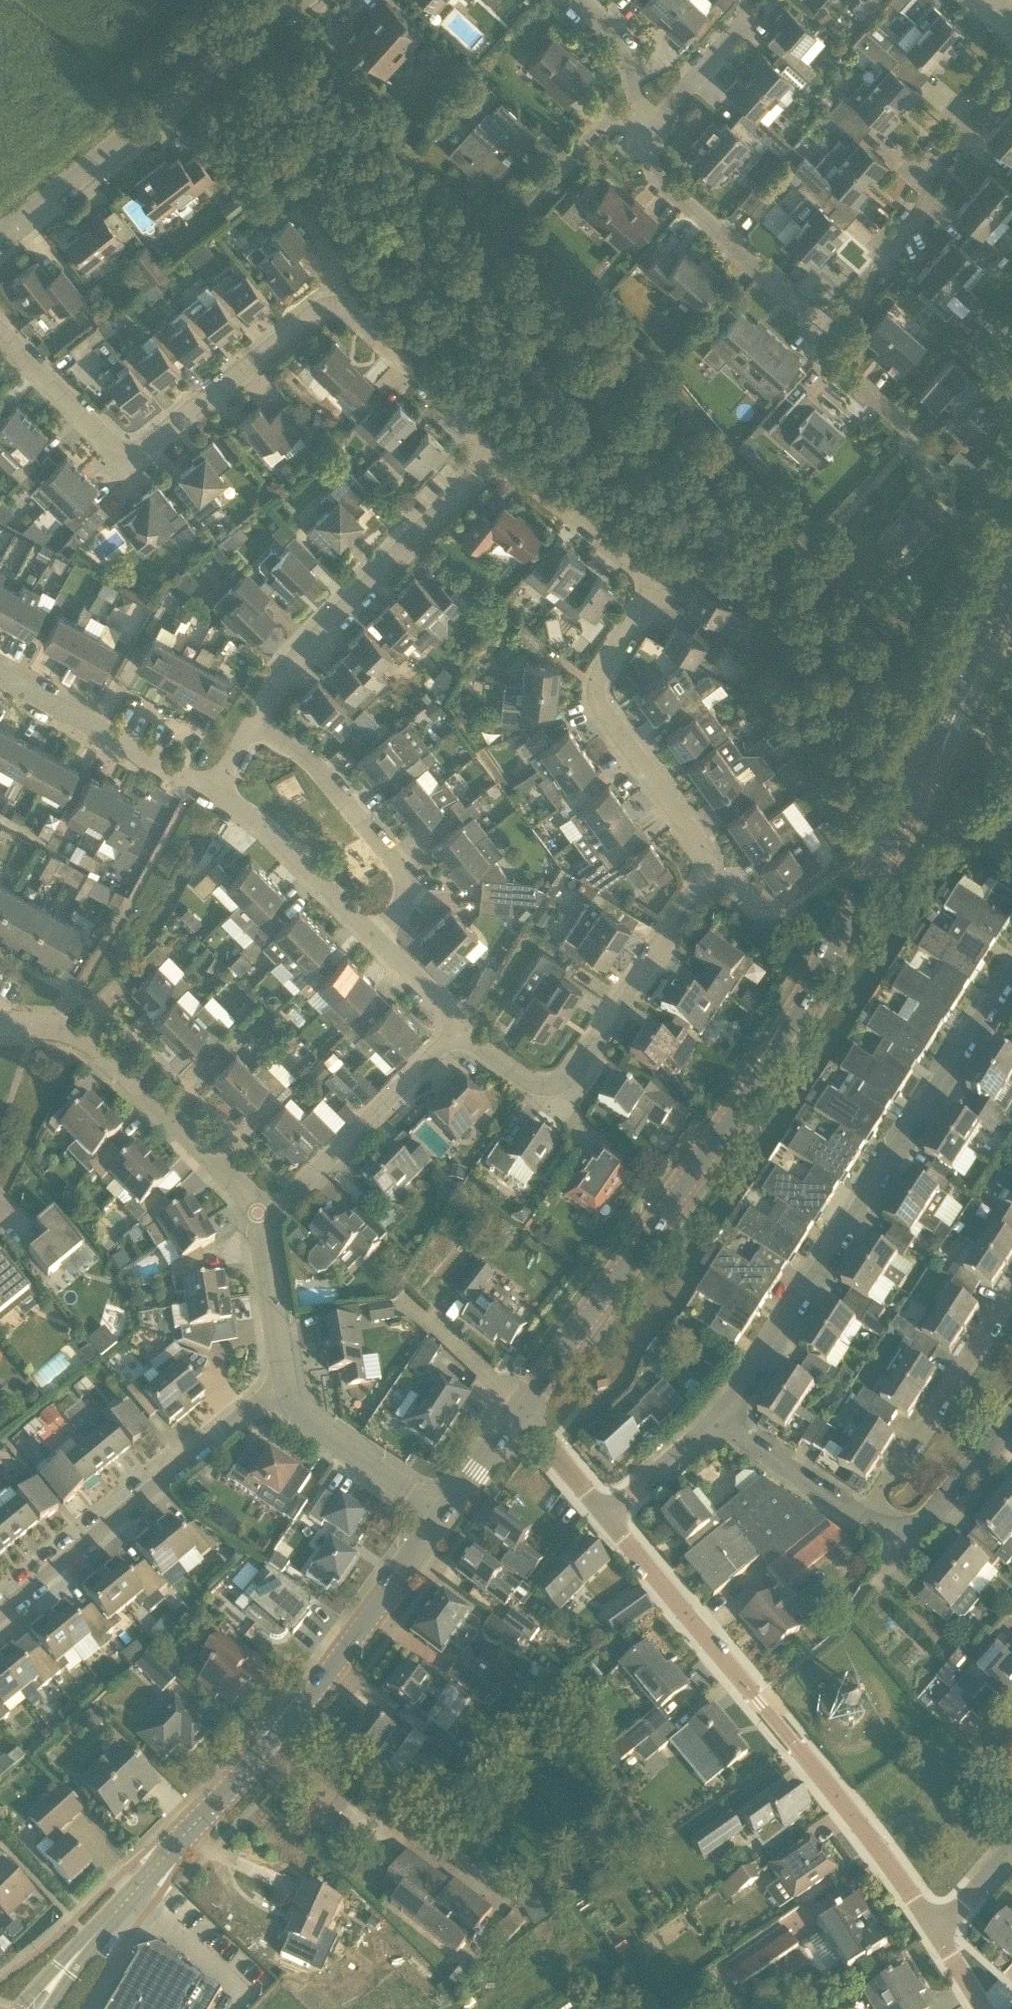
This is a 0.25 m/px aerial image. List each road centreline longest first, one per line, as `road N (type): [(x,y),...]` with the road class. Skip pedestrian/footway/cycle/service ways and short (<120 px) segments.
road 1 (tertiary): [(523,1405),(656,1231),(775,1054),(885,855),(1011,580)]
road 2 (residential): [(496,449),(353,316),(328,307),(141,449),(117,444),(0,329)]
road 3 (tertiary): [(65,1970),(286,1726),(444,1515)]
road 4 (residential): [(720,1418),(1011,971)]
road 5 (residential): [(710,858),(599,691),(602,668),(641,606),(648,586),(638,566),(496,449)]
road 6 (residential): [(937,1931),(613,1520)]
road 7 (residential): [(458,1028),(518,1075),(542,1086),(563,1079),(710,858)]
road 8 (residential): [(0,239),(300,0)]
road 9 (residential): [(250,726),(302,649),(496,449)]
road 10 (residential): [(0,1614),(248,1411),(288,1389)]
road 11 (residential): [(257,1213),(105,1055),(53,1027),(0,1025)]
road 12 (residential): [(828,334),(911,227),(939,153),(1011,67)]
road 13 (residential): [(371,939),(408,885),(393,858),(304,755),(250,726)]
road 14 (residential): [(828,334),(648,169),(648,130)]
road 15 (residential): [(257,1213),(287,1203),(458,1028)]
road 16 (residential): [(864,1521),(1011,1299)]
road 17 (residential): [(214,795),(0,674)]
road 18 (residential): [(371,939),(269,833),(214,795)]
road 19 (residential): [(444,1515),(308,1420),(288,1389)]
road 20 (residential): [(864,1521),(901,1530),(930,1520),(1011,1423)]
road 21 (residential): [(288,1389),(257,1213)]
road 22 (residential): [(720,1418),(864,1521)]
road 23 (residential): [(613,1520),(720,1418)]
road 24 (residential): [(613,1520),(523,1405)]
road 25 (residential): [(906,444),(901,422),(834,366),(828,334)]
road 26 (residential): [(648,130),(743,26)]
road 27 (residential): [(634,119),(623,52),(579,0)]
road 28 (tertiary): [(444,1515),(523,1405)]
road 29 (residential): [(458,1028),(371,939)]

